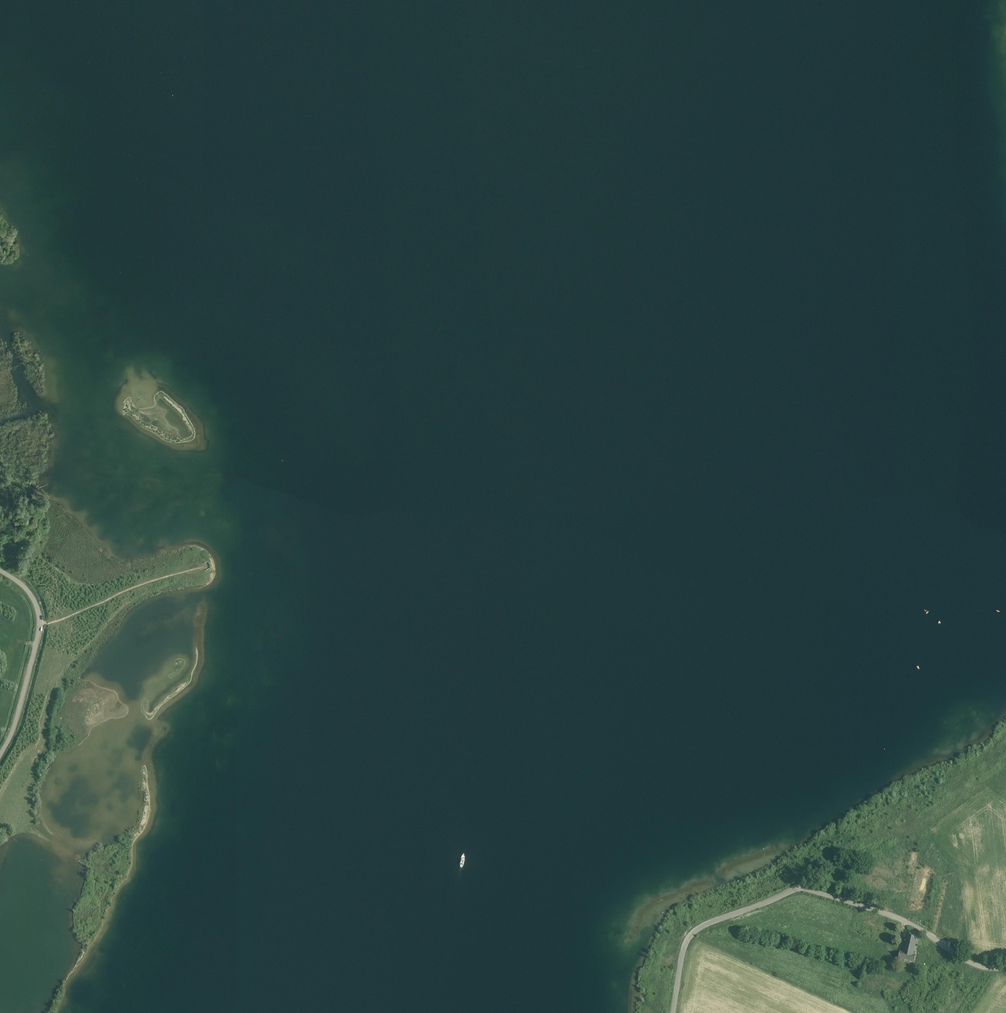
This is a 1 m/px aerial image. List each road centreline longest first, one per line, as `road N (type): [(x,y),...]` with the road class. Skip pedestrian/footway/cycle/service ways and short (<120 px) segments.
road 1 (tertiary): [(1005,967),(975,964),(900,918),(801,886)]
road 2 (unclassified): [(0,755),(16,725),(40,623),(31,594),(0,570)]
road 3 (tertiary): [(674,1012),(683,952),(694,932),(801,886)]

